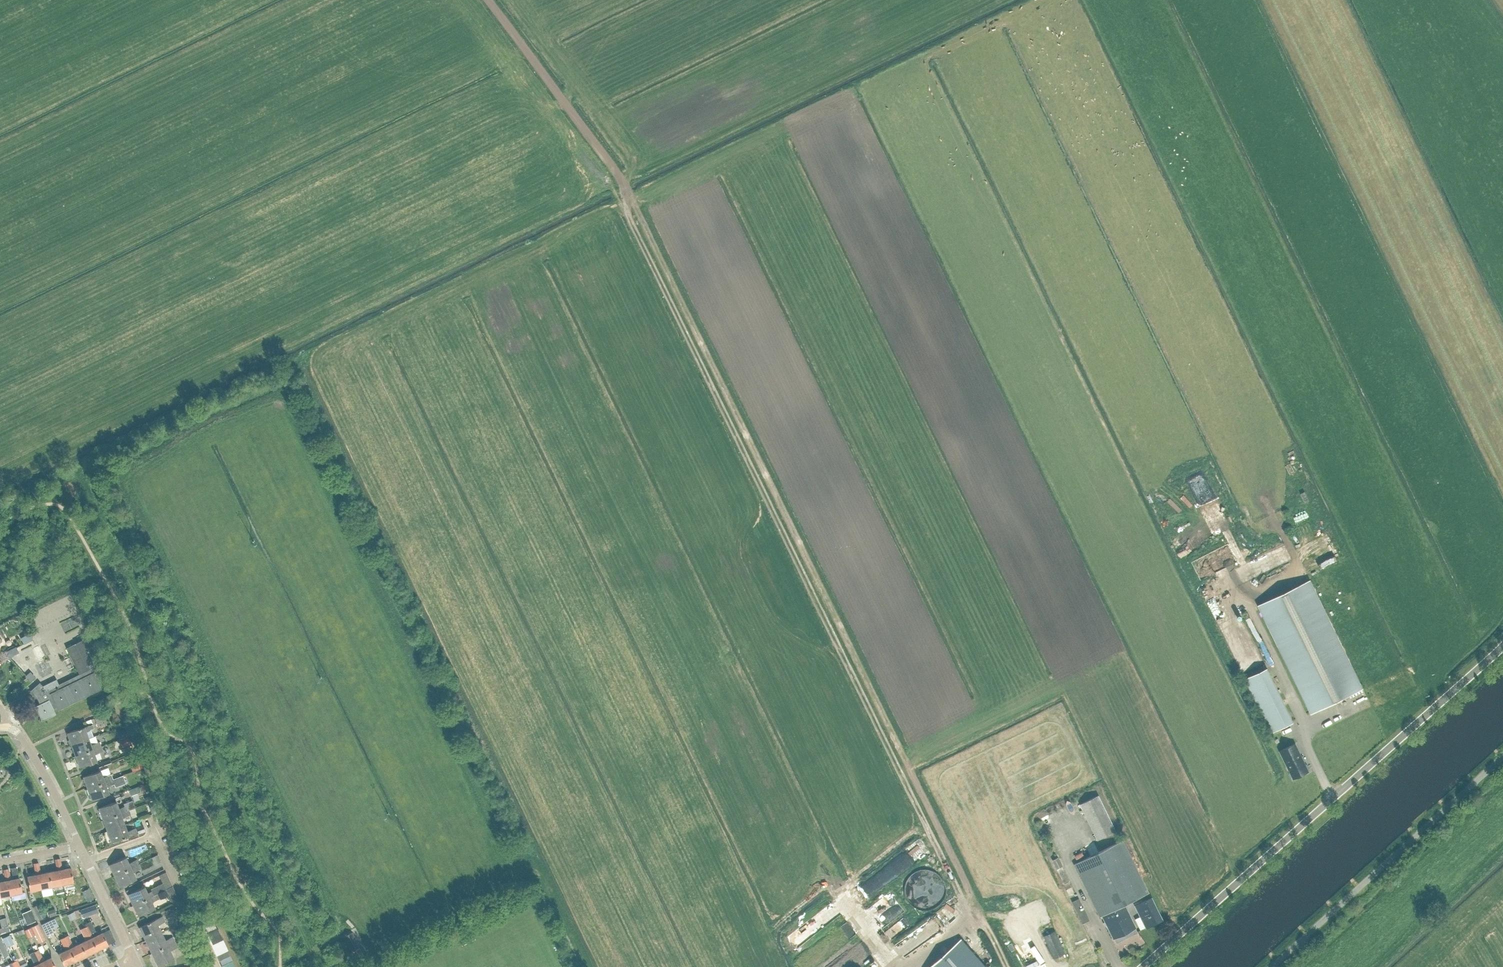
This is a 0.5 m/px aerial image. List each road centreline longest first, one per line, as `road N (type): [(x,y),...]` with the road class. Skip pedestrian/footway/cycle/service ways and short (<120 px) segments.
road 1 (track): [(1005,966),(966,904),(623,185),(487,0)]
road 2 (unclassified): [(1142,966),(1502,646)]
road 3 (track): [(1271,966),(1502,755)]
road 4 (residential): [(80,846),(18,733),(0,727)]
road 5 (residential): [(133,958),(80,846)]

